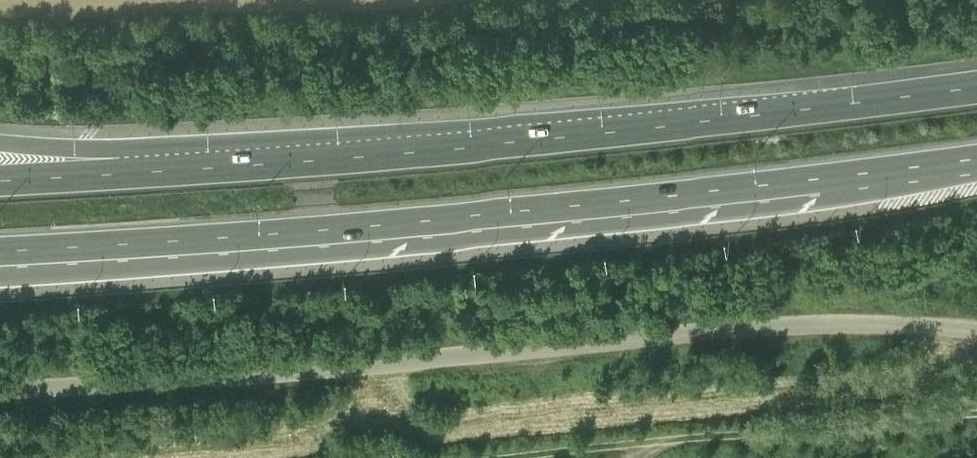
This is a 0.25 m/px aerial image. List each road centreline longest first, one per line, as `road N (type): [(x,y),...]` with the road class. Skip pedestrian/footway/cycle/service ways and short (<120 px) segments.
road 1 (motorway): [(0,228),(490,194),(976,141)]
road 2 (unclassified): [(976,320),(712,320),(0,382)]
road 3 (motorway): [(976,67),(612,113),(220,147)]
road 4 (track): [(976,400),(404,457)]
road 5 (motorway): [(220,147),(0,123)]
road 6 (motorway): [(220,147),(0,158)]

